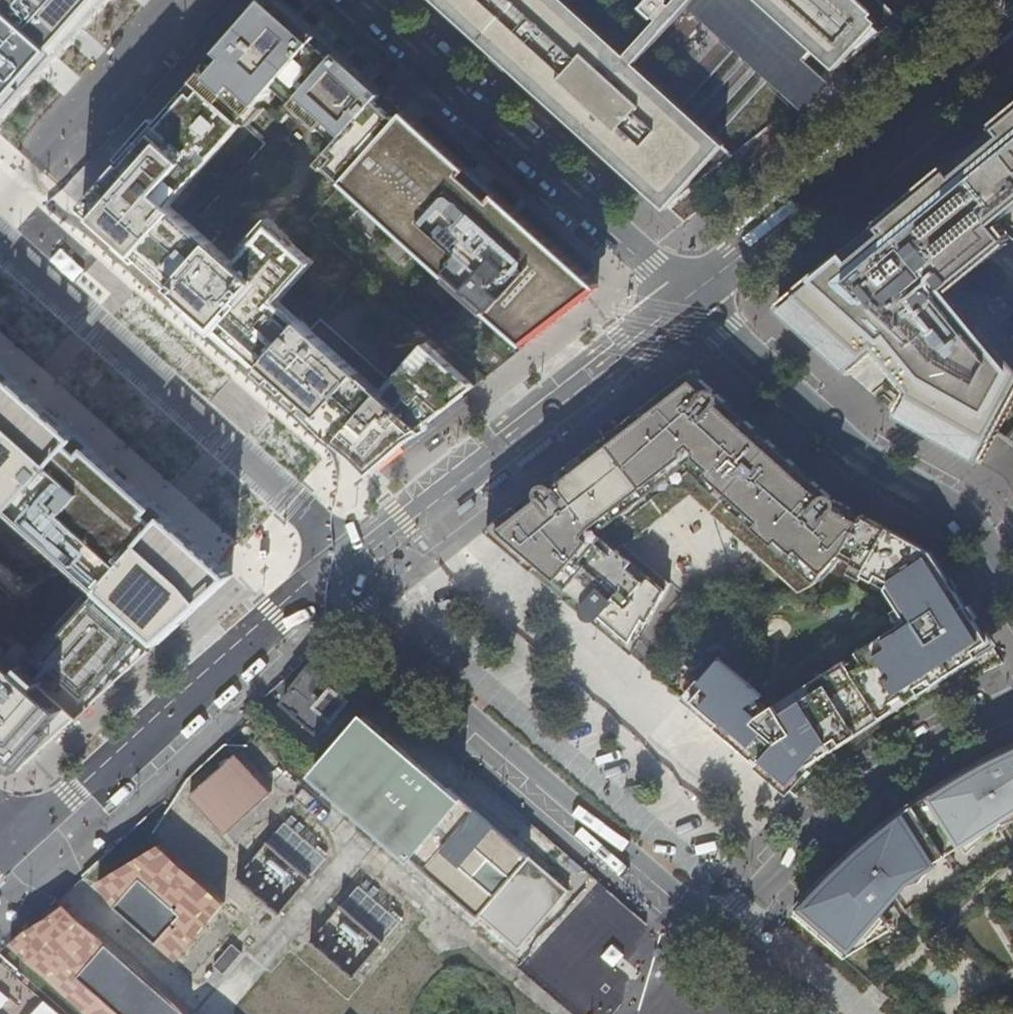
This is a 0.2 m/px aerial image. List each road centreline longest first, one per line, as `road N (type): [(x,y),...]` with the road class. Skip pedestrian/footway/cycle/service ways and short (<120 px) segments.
road 1 (residential): [(312,588),(716,942)]
road 2 (residential): [(352,558),(0,243)]
road 3 (residential): [(354,0),(689,297)]
road 4 (residential): [(689,297),(862,456),(952,505),(984,536),(1012,583)]
road 5 (secondary): [(689,297),(352,558)]
road 6 (secondary): [(1012,27),(689,297)]
road 7 (residential): [(716,942),(809,837),(877,781),(1012,701)]
road 8 (secondary): [(27,838),(312,588)]

